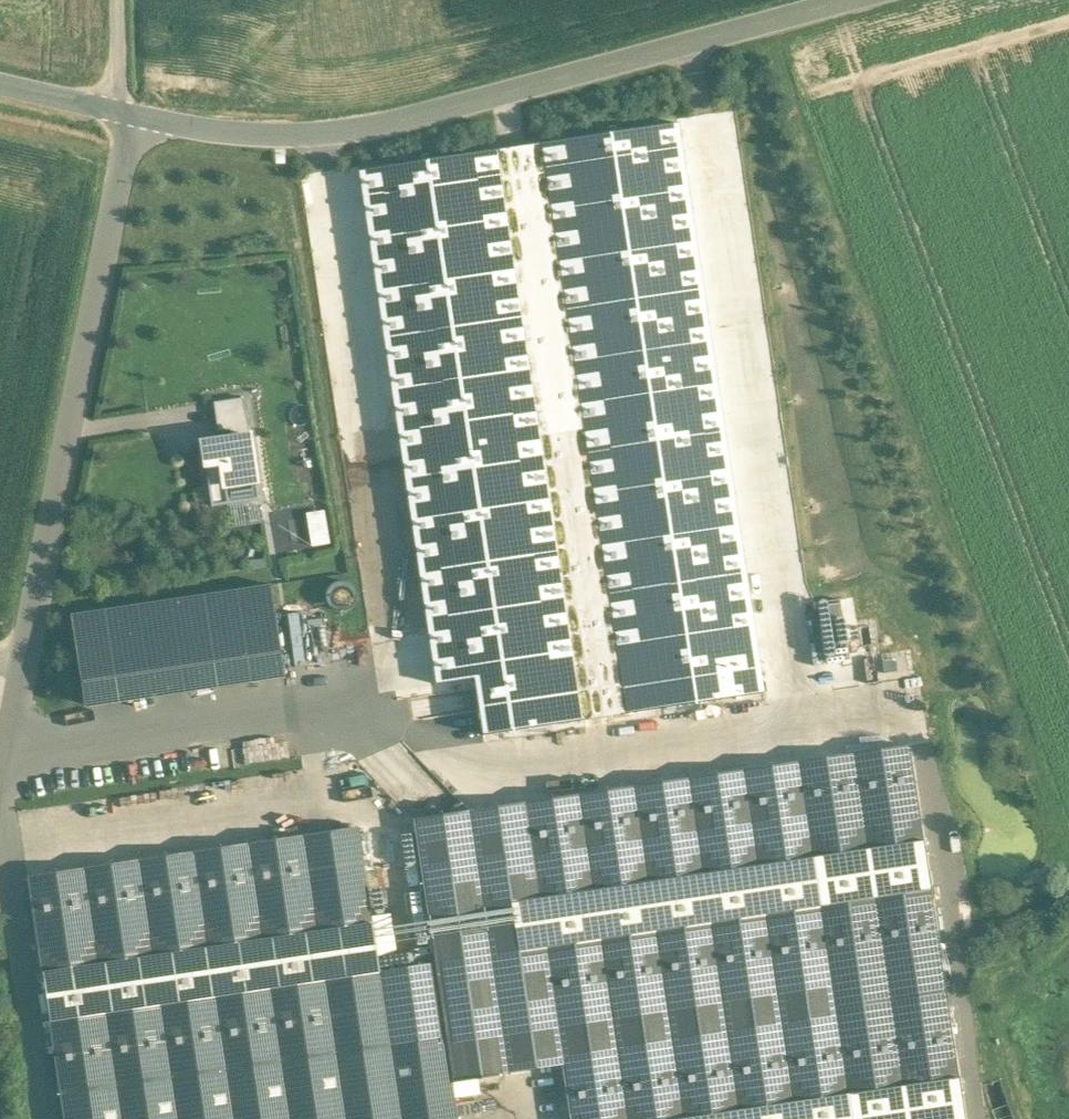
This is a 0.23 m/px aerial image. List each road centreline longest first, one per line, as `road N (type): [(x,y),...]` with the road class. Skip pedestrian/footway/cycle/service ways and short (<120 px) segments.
road 1 (residential): [(120,113),(229,134),(379,125),(853,0)]
road 2 (unclassified): [(0,809),(120,157),(120,113)]
road 3 (residential): [(0,85),(120,113)]

